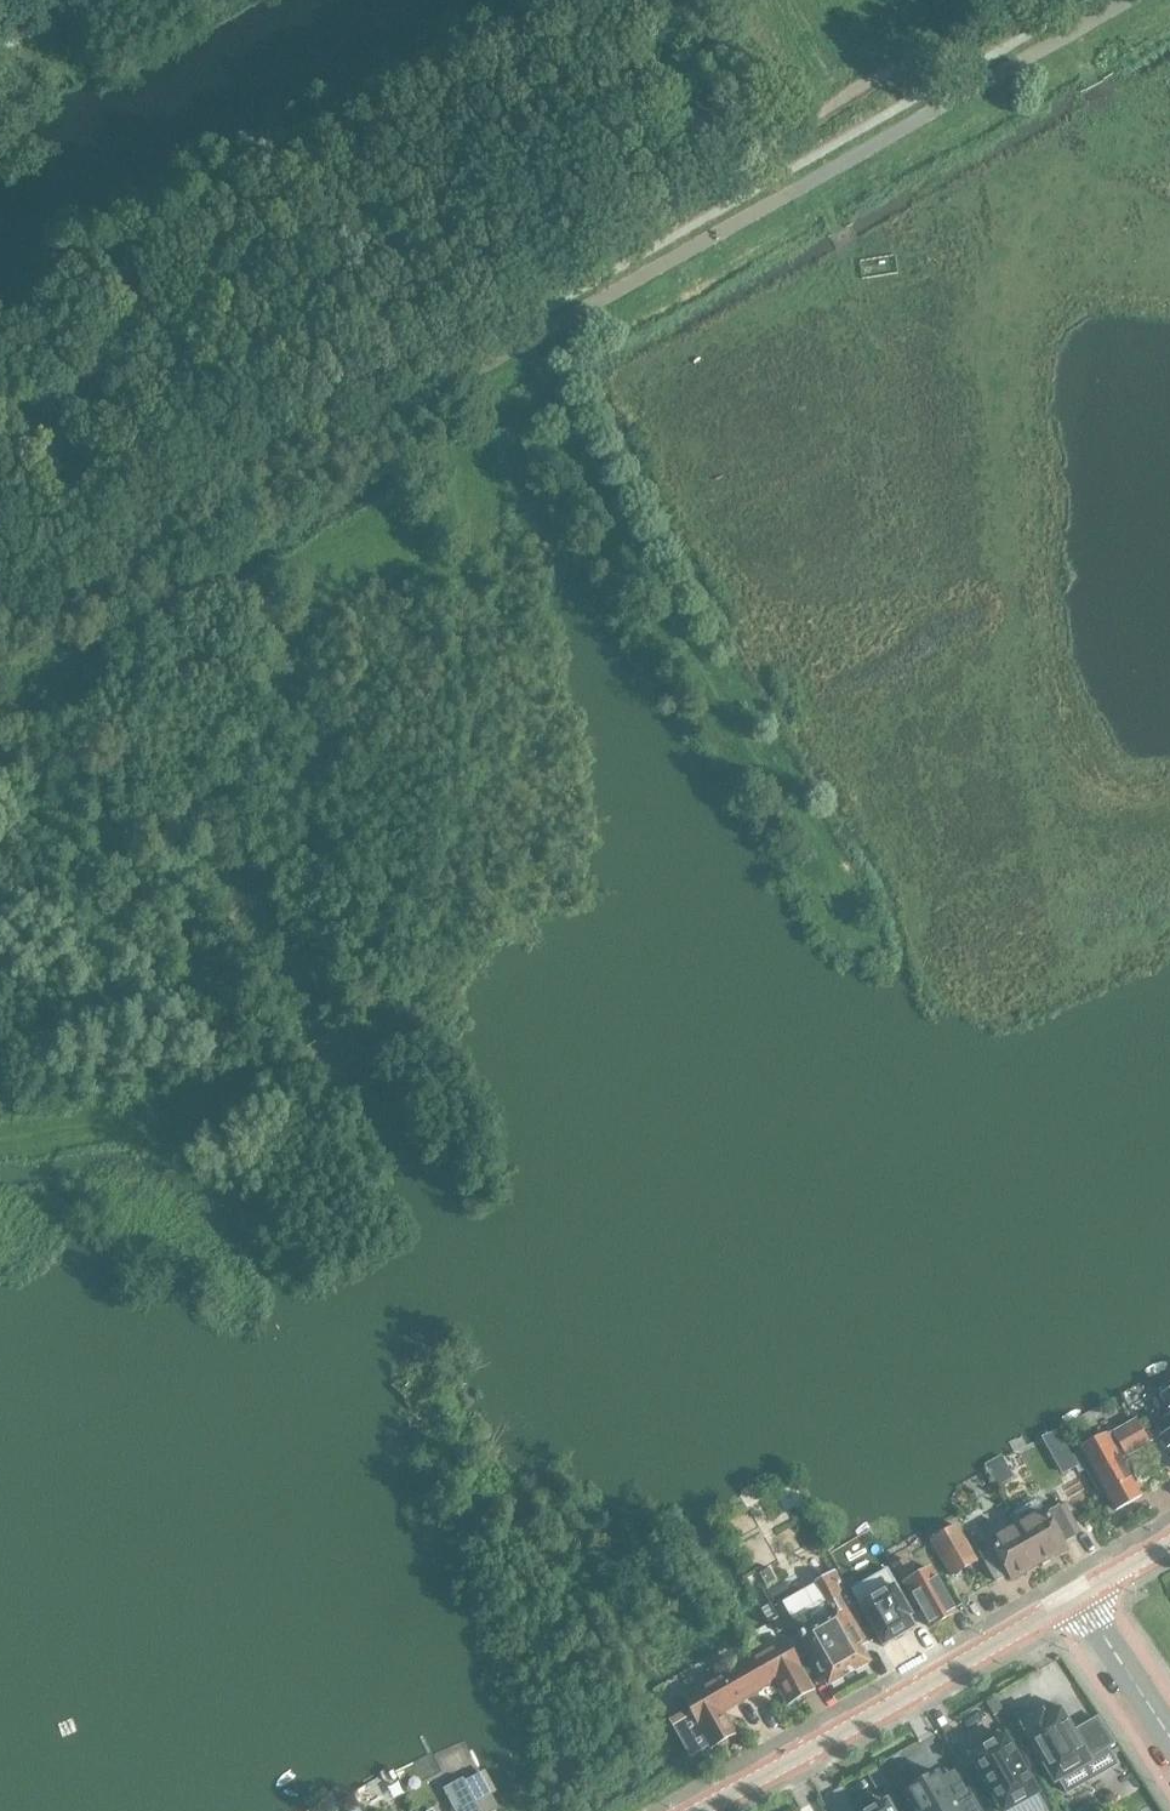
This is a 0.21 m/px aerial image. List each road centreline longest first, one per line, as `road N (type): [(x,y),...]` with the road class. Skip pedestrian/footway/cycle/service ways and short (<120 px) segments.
road 1 (tertiary): [(702,1810),(1046,1617),(1075,1592)]
road 2 (residential): [(1075,1592),(1169,1736)]

